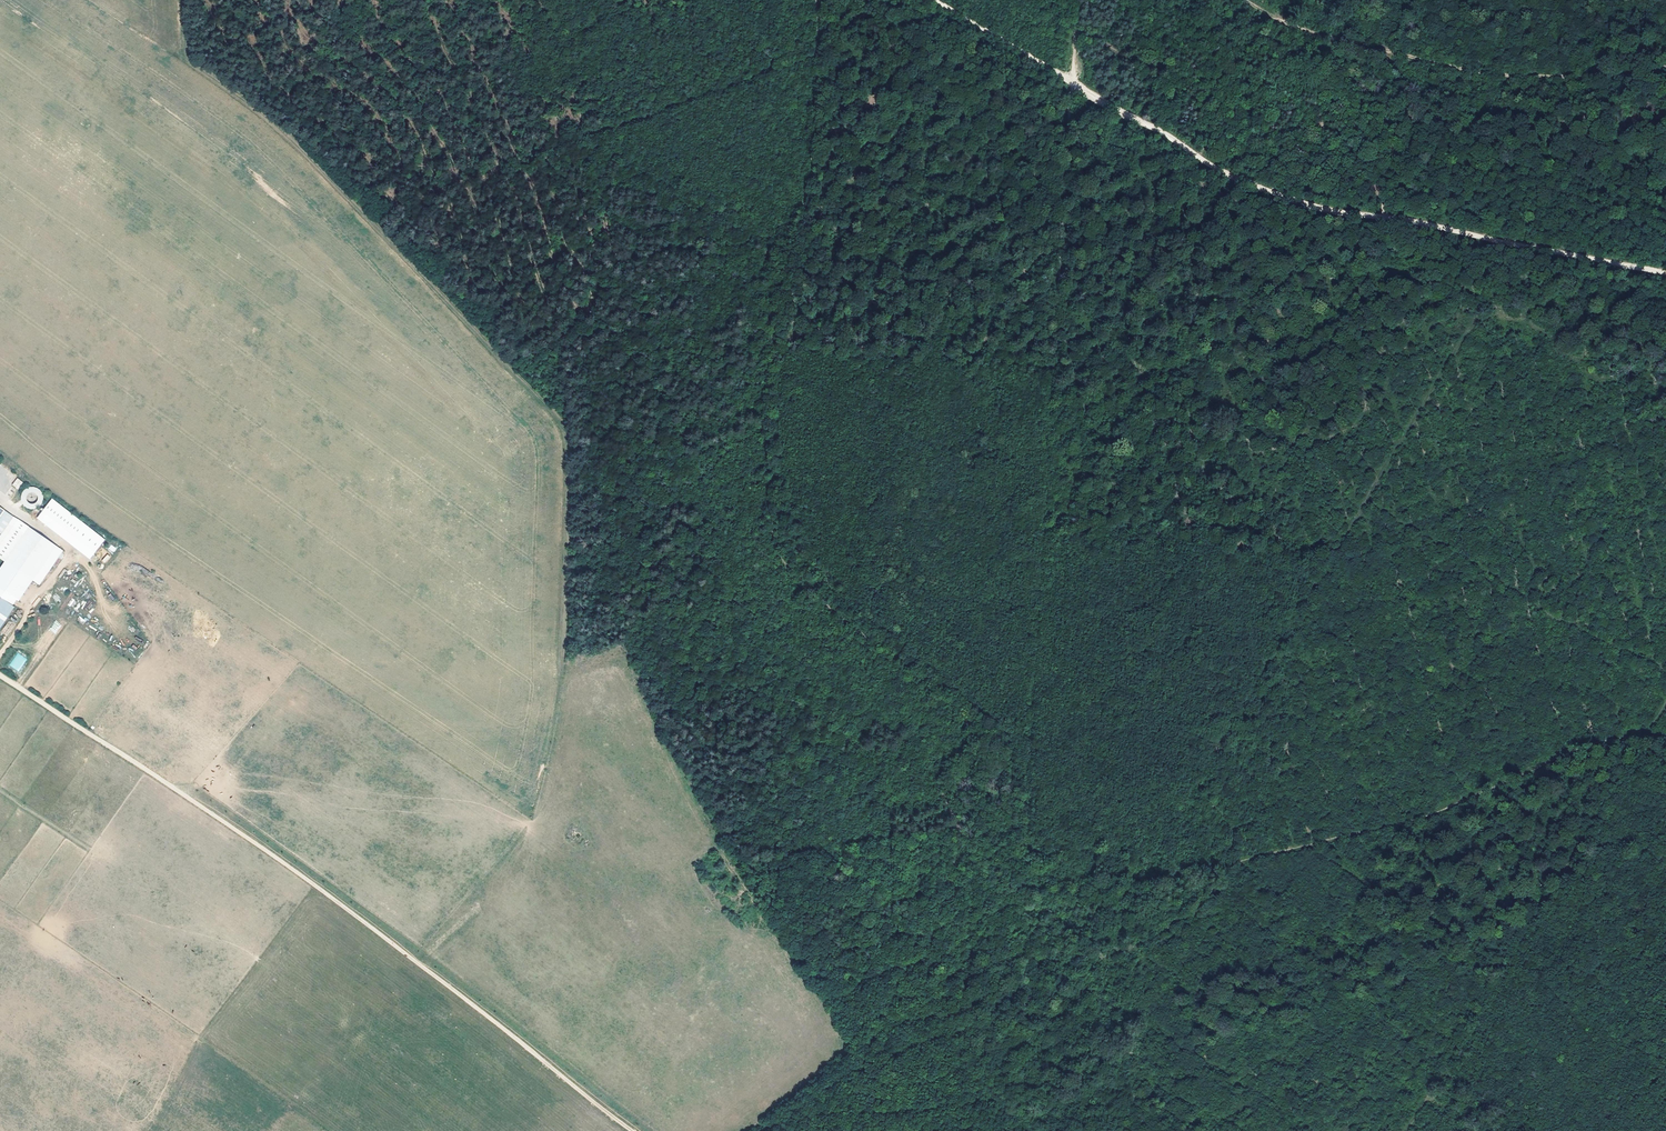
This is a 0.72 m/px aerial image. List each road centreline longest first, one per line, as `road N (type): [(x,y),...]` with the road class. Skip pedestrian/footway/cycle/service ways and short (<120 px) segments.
road 1 (track): [(1022,780),(999,733),(828,577),(798,519),(780,380),(791,297),(813,221),(819,63),(813,0)]
road 2 (track): [(1665,273),(1335,211),(1265,188),(929,0)]
road 3 (track): [(1022,780),(1076,0)]
road 4 (track): [(630,1130),(314,885),(0,675)]
road 5 (track): [(1139,879),(1519,247)]
road 6 (track): [(1665,736),(1604,741),(1393,827),(1158,878),(1028,883)]
road 7 (track): [(183,0),(188,53),(254,103),(592,444)]
road 8 (track): [(1406,1130),(1640,735)]
road 9 (track): [(1665,66),(1507,77),(1299,29),(1245,0)]
road 10 (track): [(939,889),(924,903),(910,957),(864,1047),(843,1077),(774,1130)]
road 11 (track): [(783,351),(1052,364)]
road 12 (track): [(939,889),(956,837),(956,773)]

